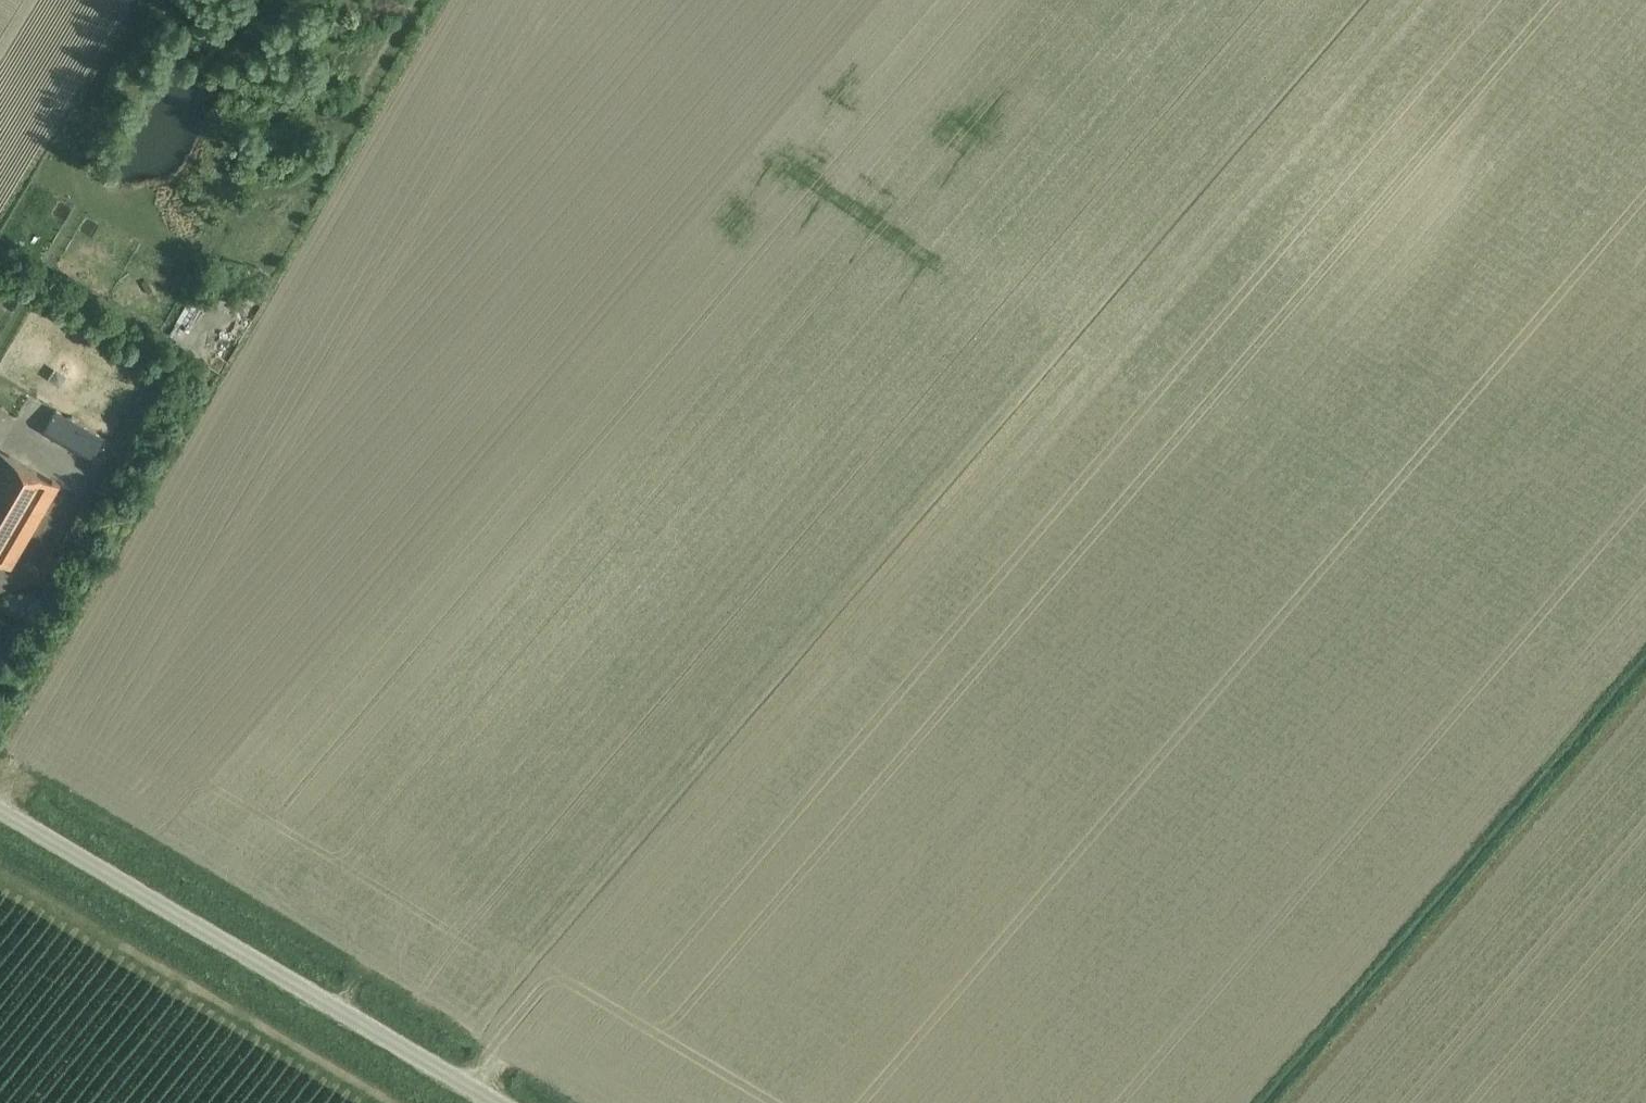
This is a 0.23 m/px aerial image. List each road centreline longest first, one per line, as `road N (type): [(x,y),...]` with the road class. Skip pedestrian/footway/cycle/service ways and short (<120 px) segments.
road 1 (unclassified): [(491,1102),(0,812)]

